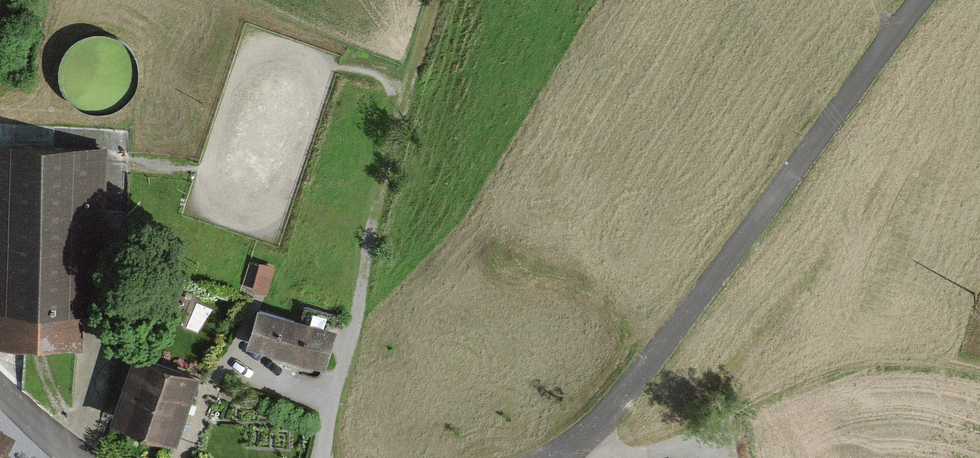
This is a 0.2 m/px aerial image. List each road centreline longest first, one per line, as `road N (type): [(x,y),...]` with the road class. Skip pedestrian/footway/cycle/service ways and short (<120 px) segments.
road 1 (residential): [(578,440),(618,402),(923,0)]
road 2 (track): [(979,372),(912,359),(855,361),(765,391),(722,419)]

